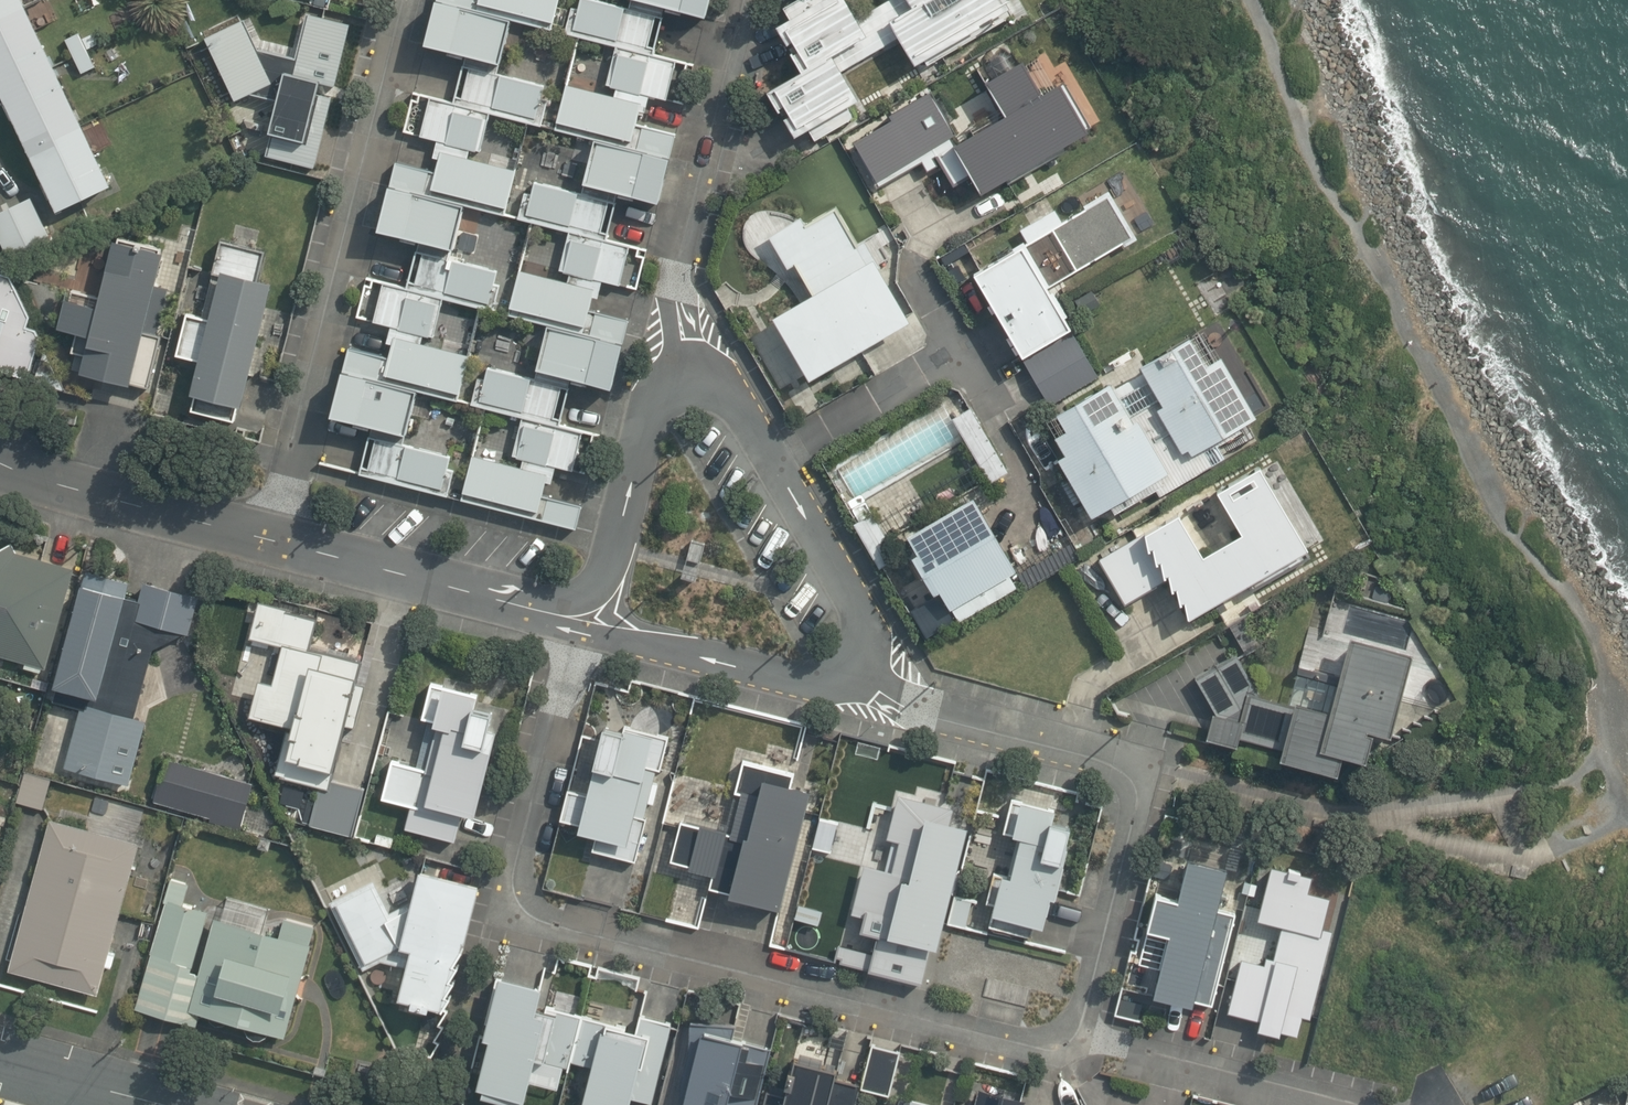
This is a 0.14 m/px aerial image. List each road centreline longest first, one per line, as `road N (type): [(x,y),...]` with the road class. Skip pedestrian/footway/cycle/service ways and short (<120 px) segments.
road 1 (residential): [(854,671),(1117,747),(1125,760),(1139,792),(1074,1033),(1044,1046),(549,917),(531,902),(525,879),(583,627)]
road 2 (residential): [(405,0),(266,536)]
road 3 (residential): [(670,374),(720,376),(868,638),(854,671)]
road 4 (residential): [(670,374),(669,320),(743,0)]
road 5 (residential): [(266,536),(544,614)]
road 6 (residential): [(544,614),(593,583),(642,408),(670,374)]
road 7 (residential): [(854,671),(841,682),(817,683),(583,627)]
road 8 (residential): [(0,453),(266,536)]
road 9 (residential): [(163,1104),(0,1060)]

